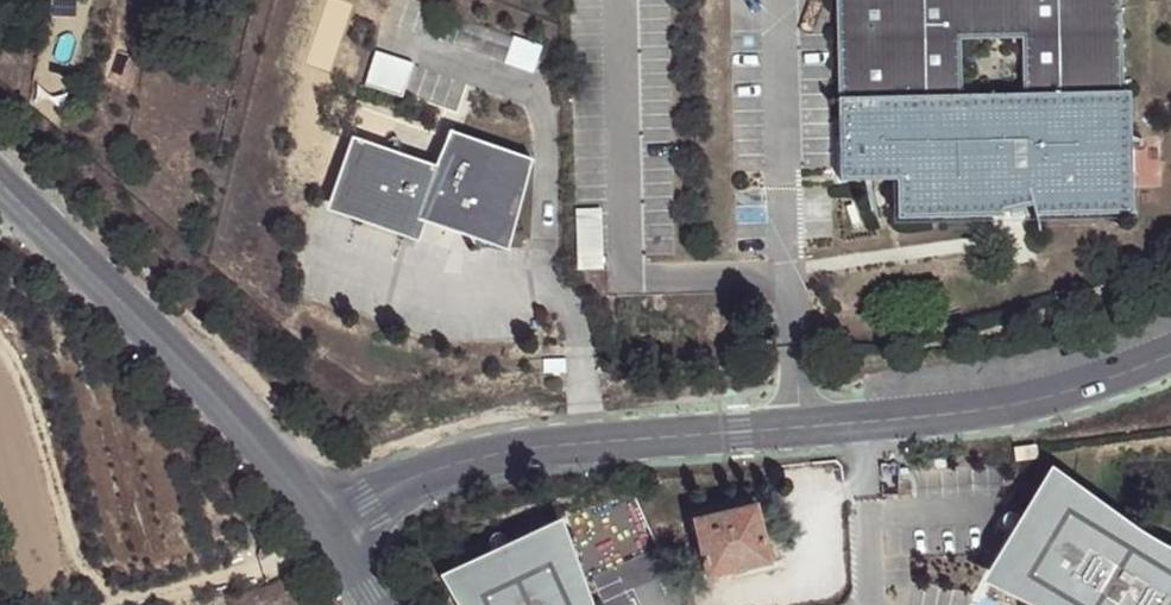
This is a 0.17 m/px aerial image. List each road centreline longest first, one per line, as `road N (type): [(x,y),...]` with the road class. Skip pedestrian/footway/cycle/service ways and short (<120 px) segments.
road 1 (residential): [(1170,355),(1100,386),(958,416),(475,456),(401,481),(327,528)]
road 2 (residential): [(0,185),(242,416),(327,528)]

